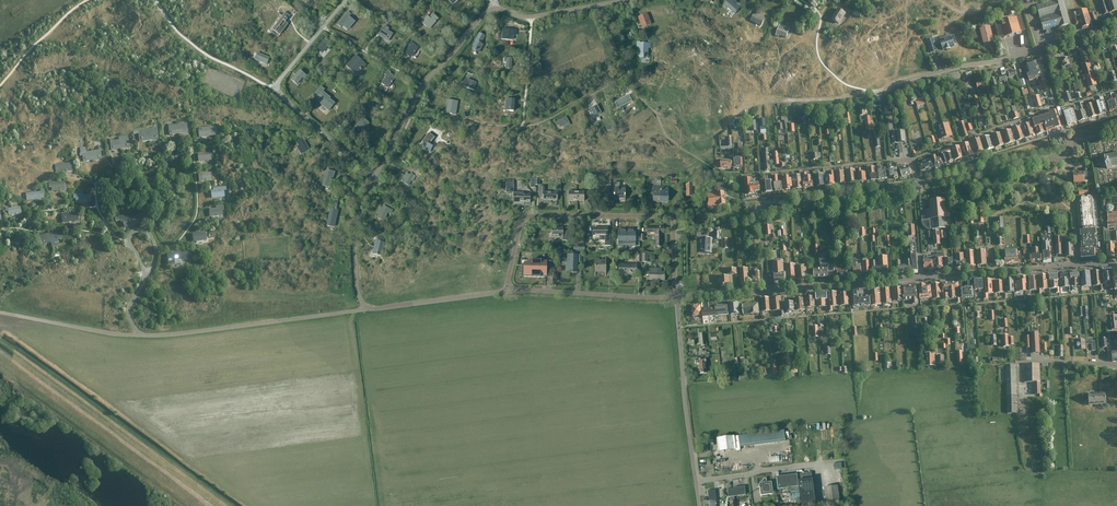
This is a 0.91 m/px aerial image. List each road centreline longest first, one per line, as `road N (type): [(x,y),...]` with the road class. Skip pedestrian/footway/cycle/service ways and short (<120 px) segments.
road 1 (unclassified): [(766,290),(1077,265)]
road 2 (residential): [(506,292),(529,216),(665,216),(673,231),(677,297)]
road 3 (track): [(0,351),(212,505)]
road 4 (unclassified): [(912,160),(888,156),(886,87),(1040,51)]
road 5 (residential): [(374,179),(274,88),(347,0)]
road 6 (residential): [(766,290),(765,207),(919,185)]
road 7 (unclassified): [(141,335),(371,310)]
road 8 (residential): [(374,179),(424,86),(495,8)]
road 9 (unclassified): [(696,481),(677,297)]
road 10 (unclassified): [(506,292),(677,297)]
road 11 (residential): [(912,160),(1058,108)]
road 12 (residential): [(919,185),(1065,154)]
road 13 (unclassified): [(696,481),(841,460)]
road 14 (unclassified): [(141,335),(0,312)]
road 15 (residential): [(371,310),(357,292),(354,238),(374,179)]
road 16 (residential): [(495,8),(529,20),(629,0)]
road 17 (unclassified): [(371,310),(506,292)]

